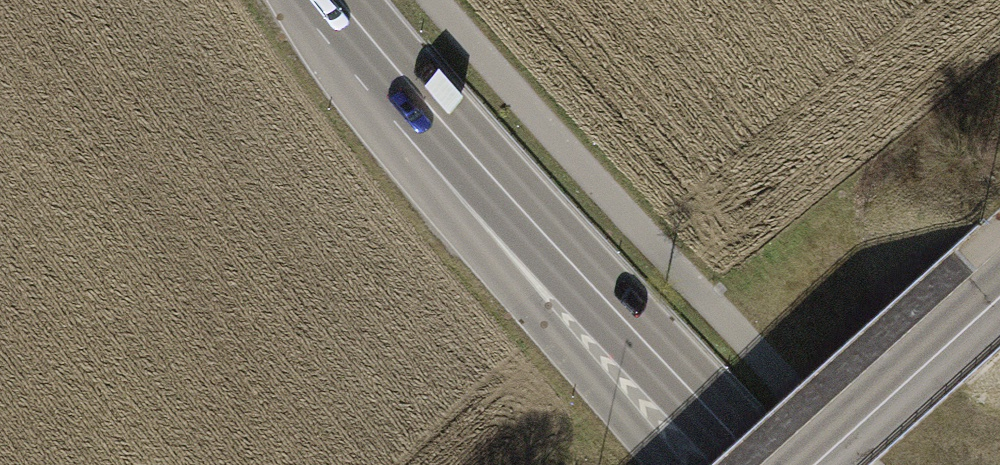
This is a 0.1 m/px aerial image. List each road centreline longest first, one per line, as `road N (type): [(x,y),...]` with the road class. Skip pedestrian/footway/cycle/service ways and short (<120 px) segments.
road 1 (secondary): [(416,110),(754,464)]
road 2 (unclassified): [(416,110),(510,278),(665,464)]
road 3 (unclassified): [(999,290),(810,464)]
road 4 (secondary): [(326,0),(416,110)]

